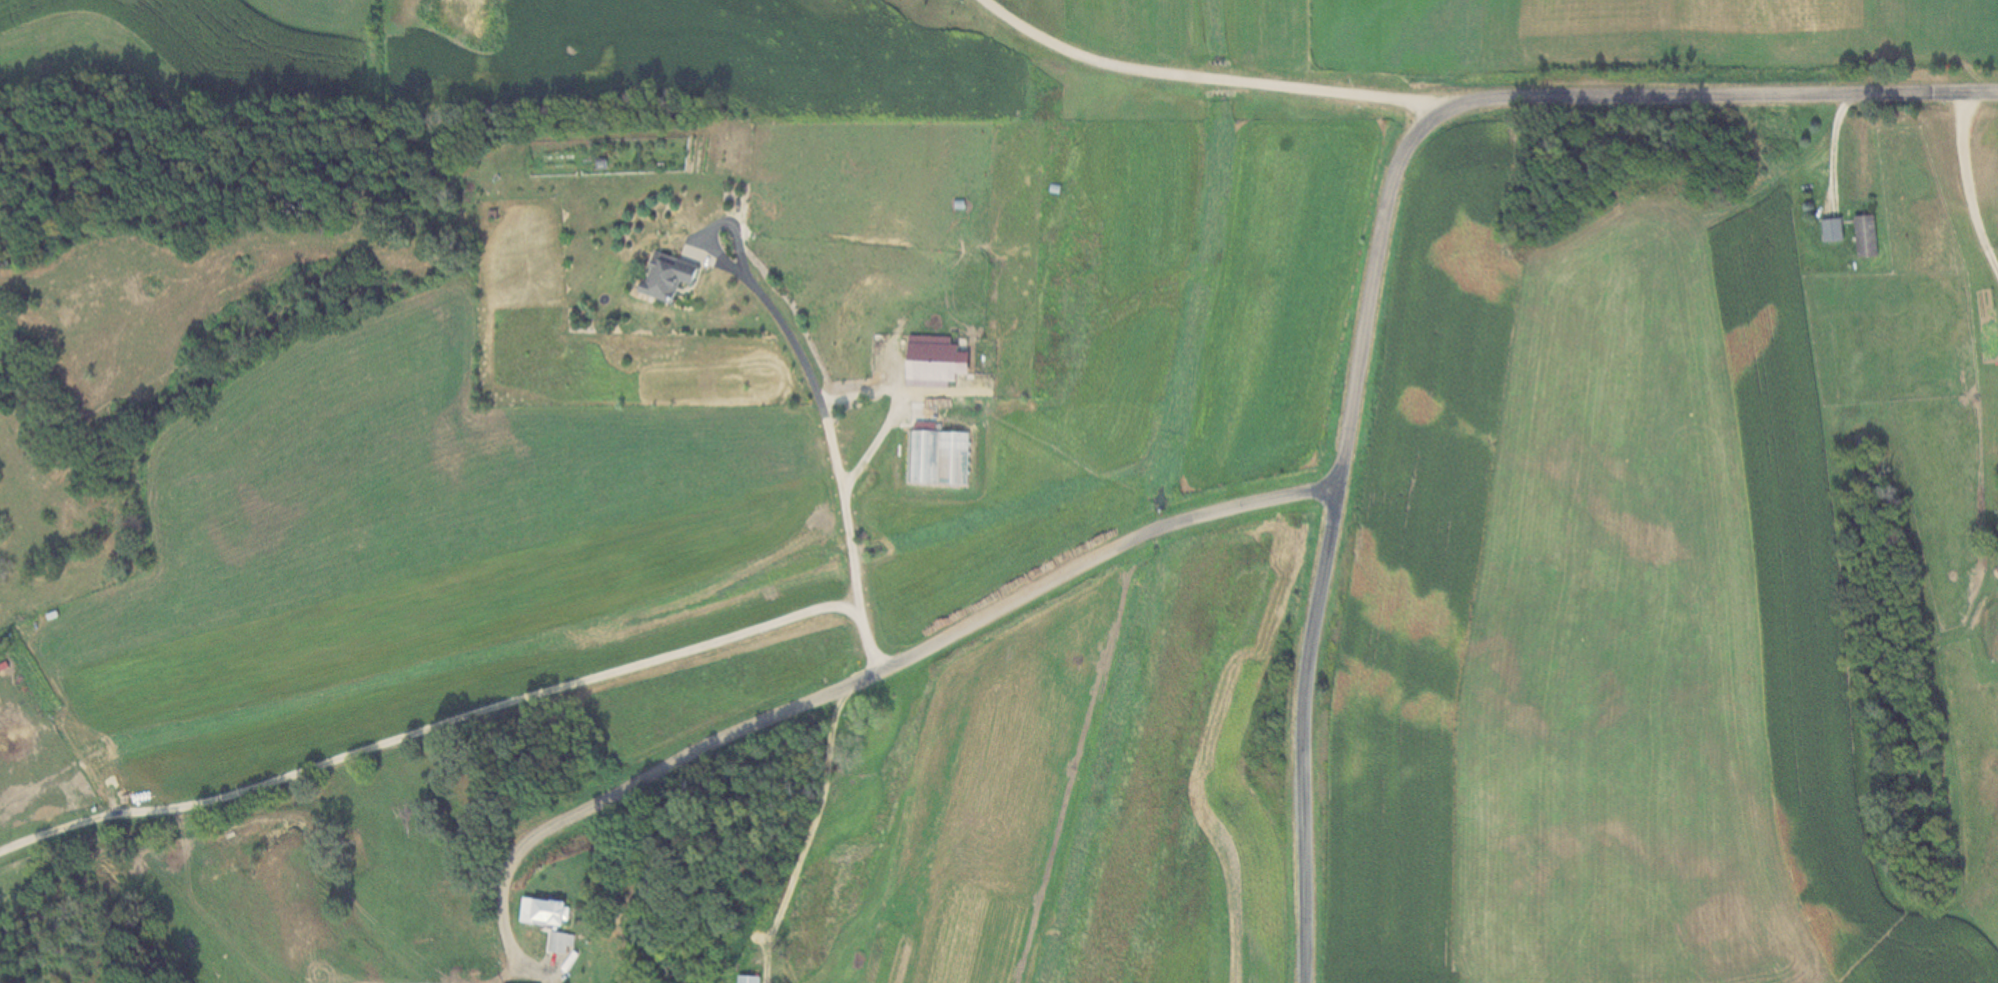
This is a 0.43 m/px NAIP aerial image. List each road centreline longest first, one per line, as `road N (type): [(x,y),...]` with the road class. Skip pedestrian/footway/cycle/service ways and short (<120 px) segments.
road 1 (residential): [(1304,982),(1304,669),(1333,476),(1400,145),(1426,117),(1482,98),(1997,91)]

